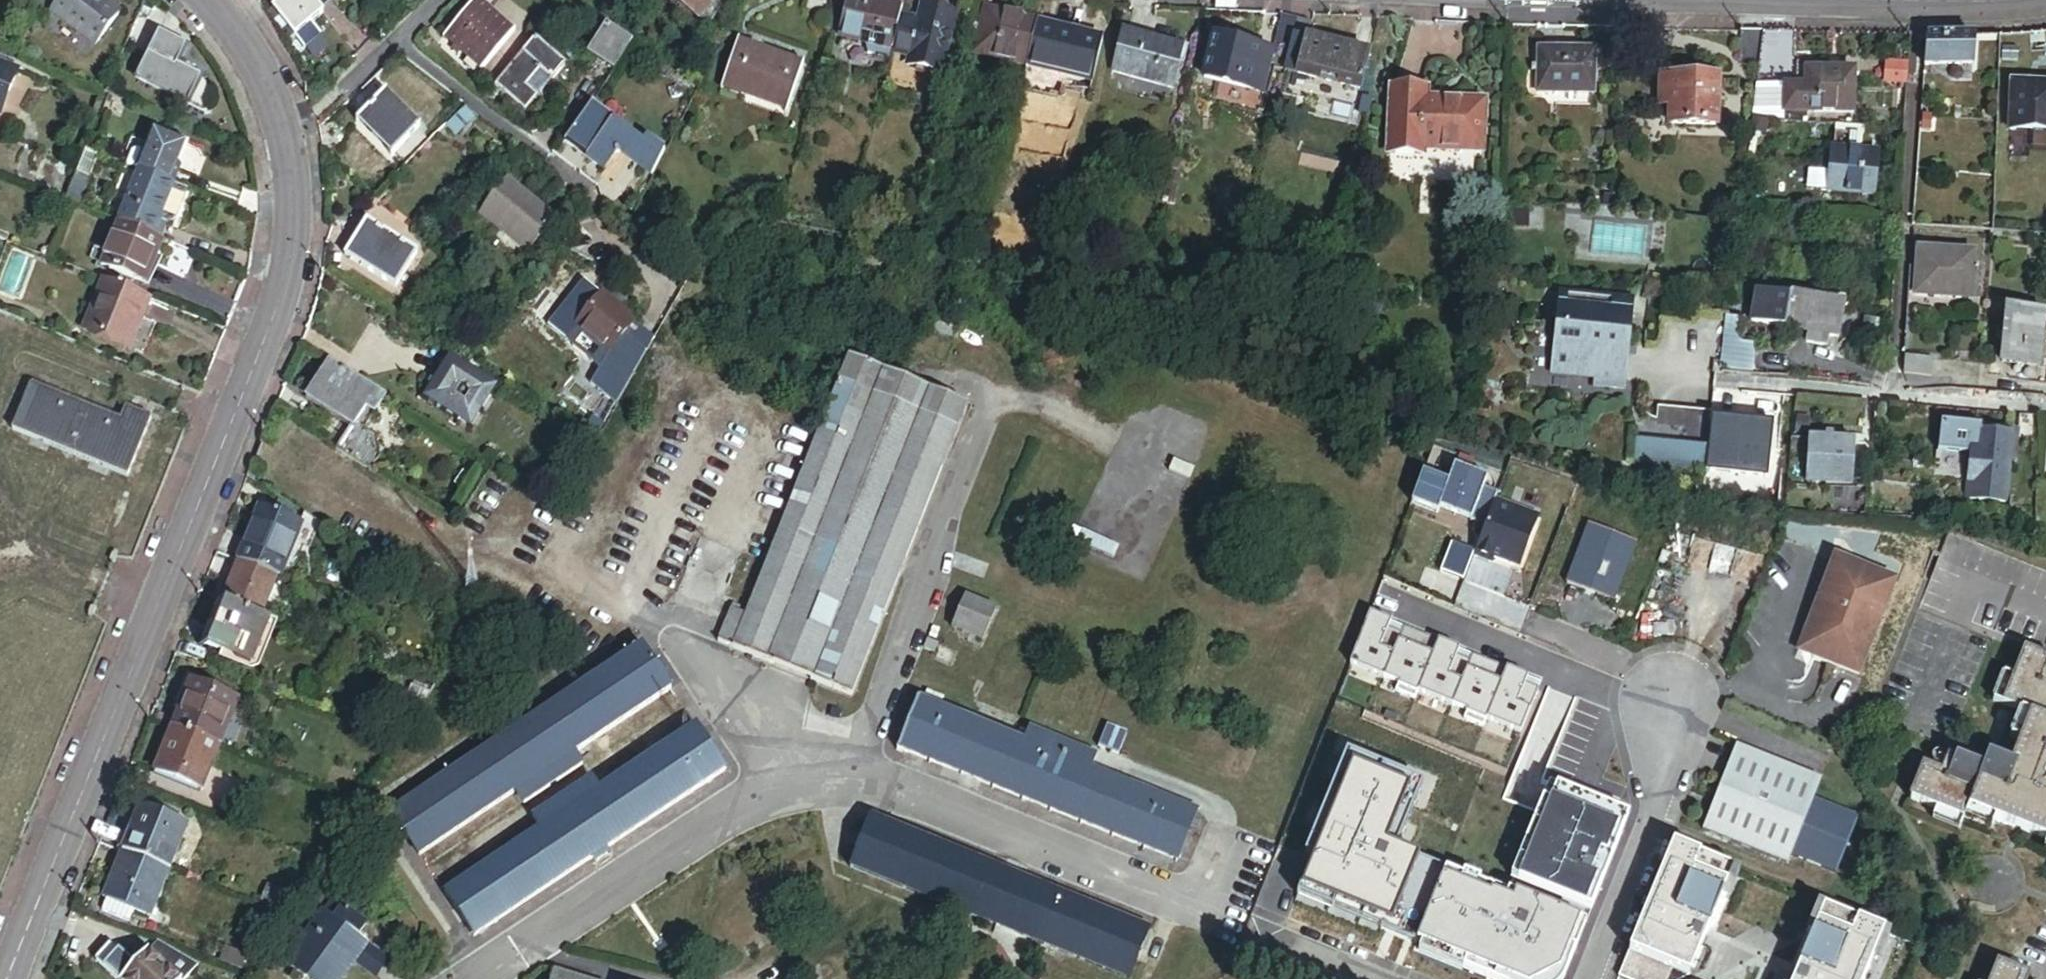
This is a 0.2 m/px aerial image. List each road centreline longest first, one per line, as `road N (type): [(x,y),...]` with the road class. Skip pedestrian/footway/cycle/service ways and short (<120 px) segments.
road 1 (tertiary): [(211,0),(264,77),(286,138),(295,198),(288,279),(7,978)]
road 2 (residential): [(1590,978),(1661,771),(1671,711)]

